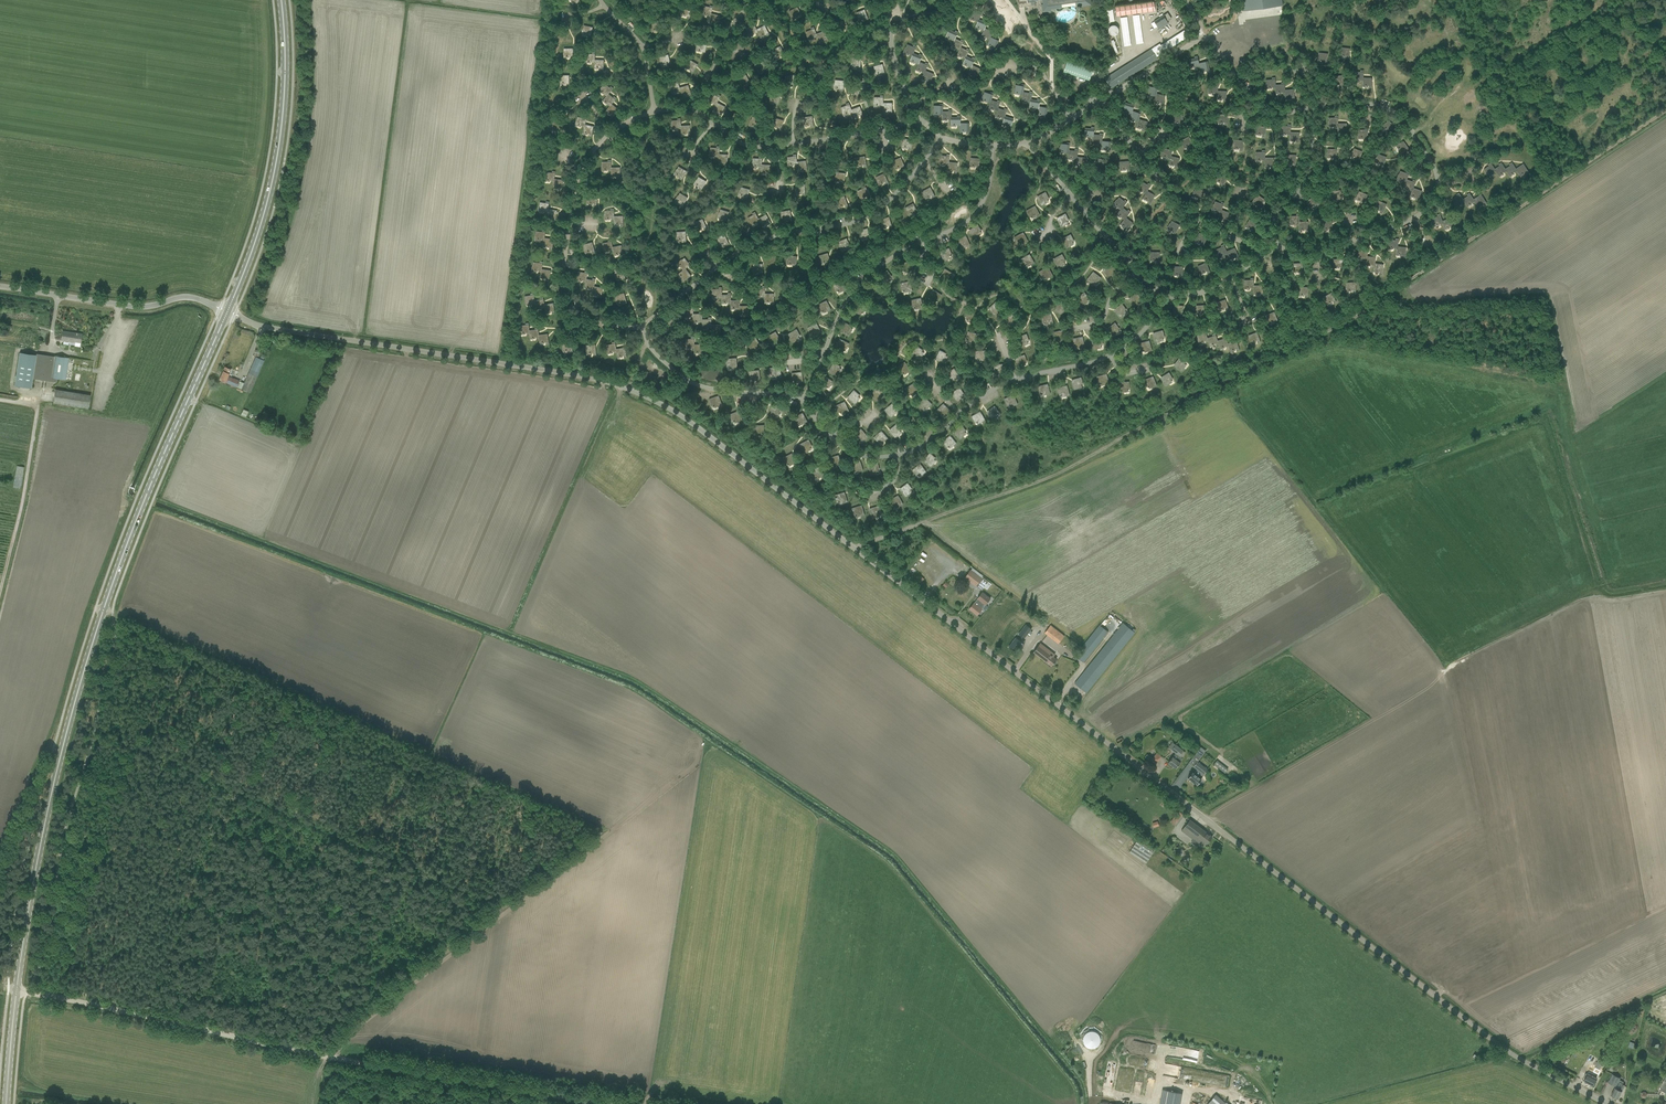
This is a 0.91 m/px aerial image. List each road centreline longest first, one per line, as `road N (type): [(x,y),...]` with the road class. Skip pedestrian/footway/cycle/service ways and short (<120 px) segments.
road 1 (unclassified): [(1610,1103),(1506,1045),(670,409),(584,376),(278,330),(227,311)]
road 2 (track): [(1665,110),(1334,328),(1084,459),(853,547)]
road 3 (primary): [(6,1103),(23,934),(59,754),(104,608),(227,311)]
road 4 (track): [(328,1056),(381,1004),(606,831)]
road 5 (primary): [(227,311),(258,234),(282,125),(280,0)]
road 6 (track): [(518,629),(622,387)]
road 7 (unclassified): [(227,311),(189,297),(140,308),(0,287)]
road 8 (track): [(8,989),(235,1036)]
road 9 (track): [(403,1068),(605,1103)]
road 10 (track): [(39,407),(0,589)]
road 11 (track): [(235,1036),(403,1068)]
road 12 (track): [(1522,1056),(1665,988)]

